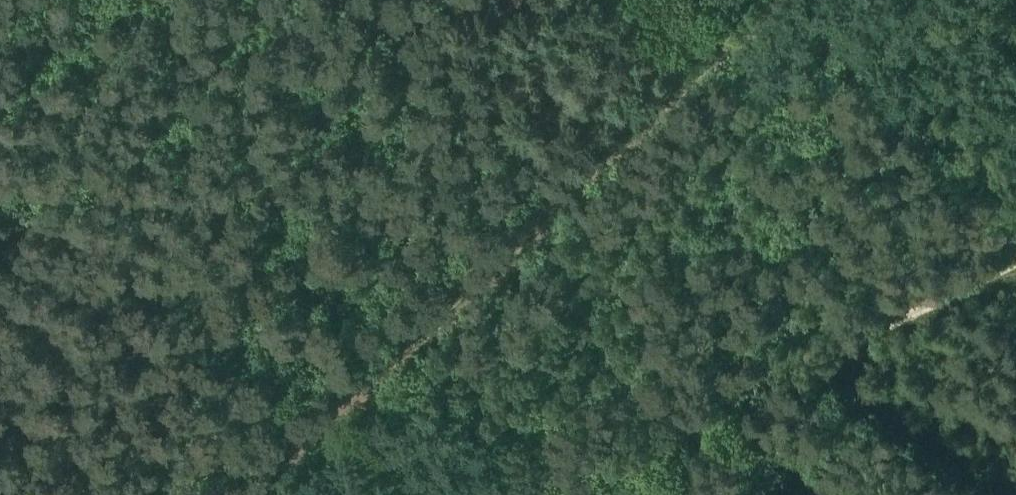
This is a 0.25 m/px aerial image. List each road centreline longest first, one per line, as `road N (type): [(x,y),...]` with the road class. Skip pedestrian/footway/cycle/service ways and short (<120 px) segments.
road 1 (track): [(1015,266),(569,494)]
road 2 (track): [(245,494),(578,178)]
road 3 (track): [(578,178),(340,0)]
road 4 (track): [(578,178),(767,0)]

